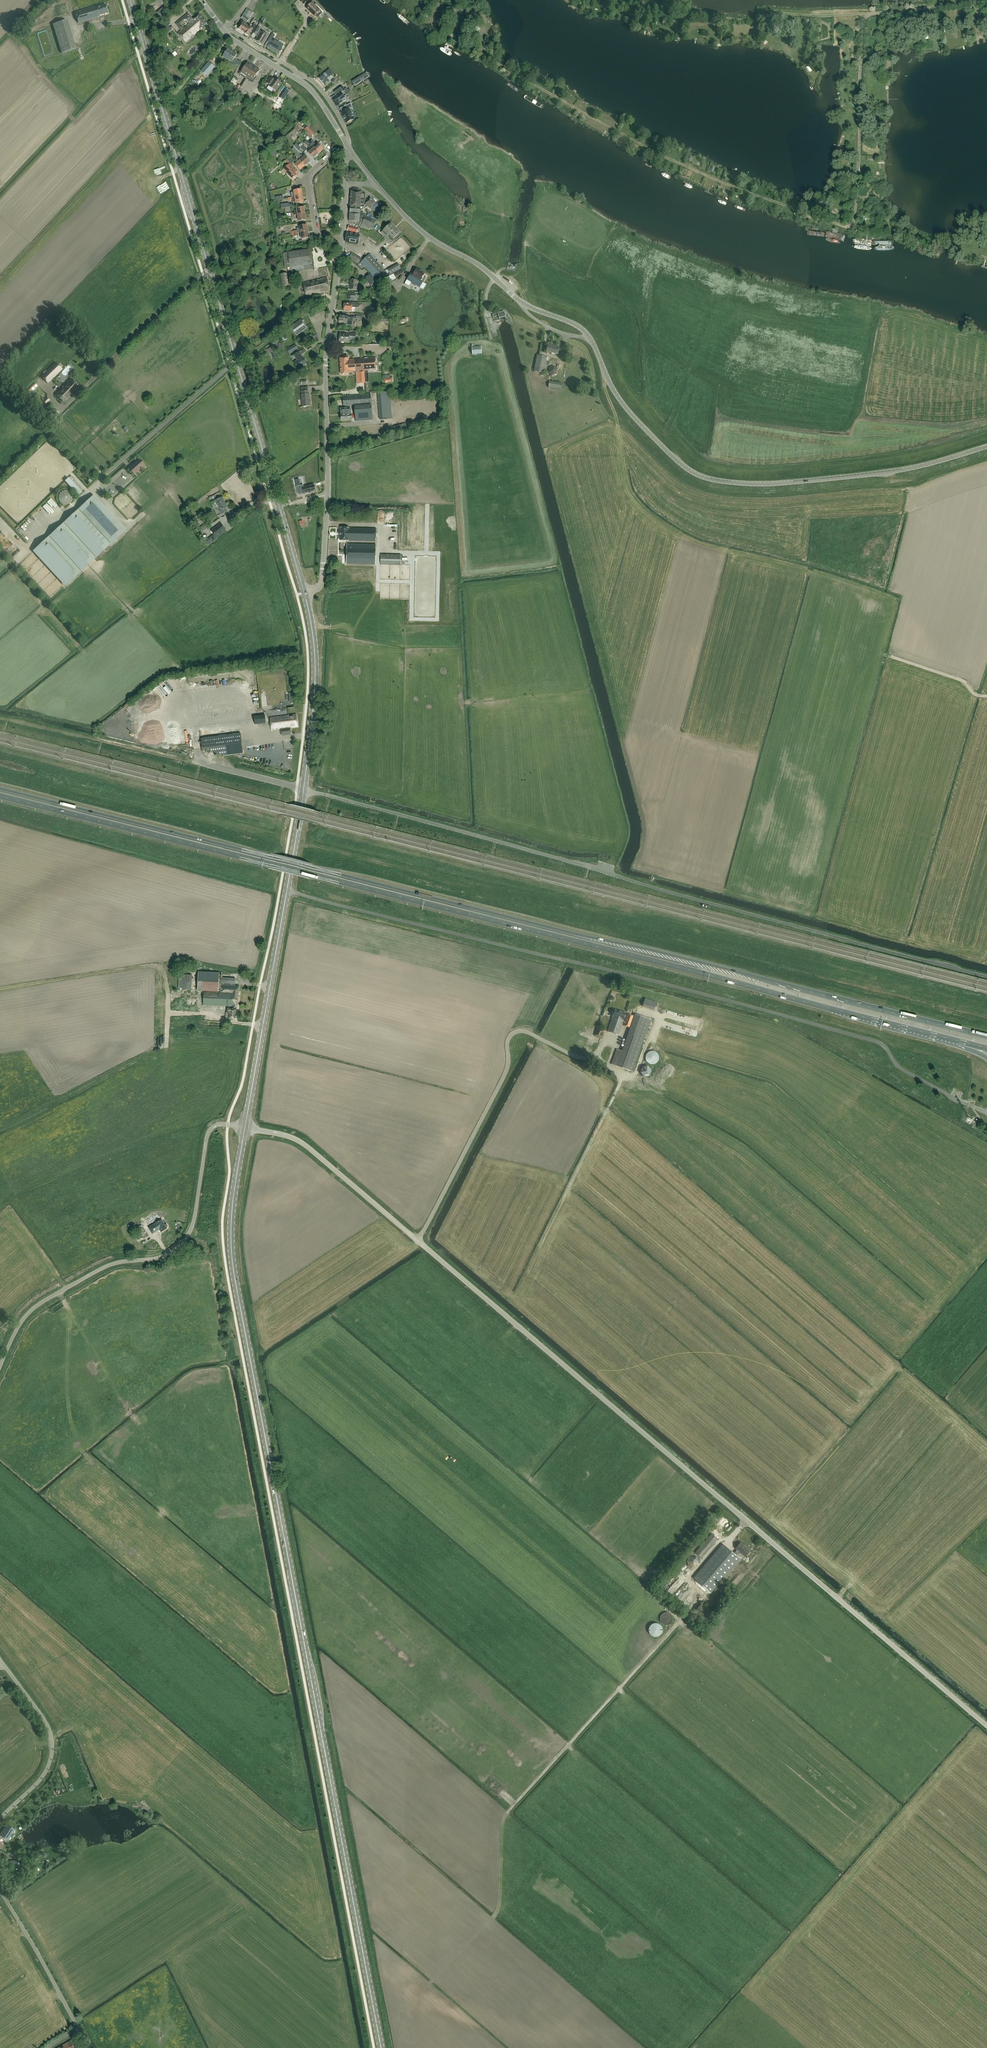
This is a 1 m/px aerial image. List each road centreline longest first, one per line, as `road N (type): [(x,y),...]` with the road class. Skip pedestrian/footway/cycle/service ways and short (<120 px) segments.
road 1 (trunk): [(986,1036),(0,789)]
road 2 (trunk): [(0,796),(953,1039)]
road 3 (unclassified): [(986,1726),(306,1146),(245,1128)]
road 4 (secondary): [(380,2047),(234,1275),(232,1212),(245,1128)]
road 5 (track): [(986,0),(864,13),(856,201),(845,225),(730,185),(595,118),(495,62),(480,20),(440,0)]
road 6 (secondary): [(304,592),(130,0)]
road 7 (tertiary): [(511,293),(584,330),(630,412),(704,477),(759,484),(837,478),(986,446)]
road 8 (unclassified): [(0,1367),(20,1324),(42,1303),(110,1264),(163,1257),(181,1244),(193,1225),(208,1132),(220,1124),(245,1128)]
road 9 (residential): [(304,592),(318,586),(322,572),(326,357),(341,241)]
road 10 (secondary): [(245,1128),(303,790)]
road 11 (track): [(864,13),(668,19),(603,0)]
road 12 (secondary): [(303,790),(315,667),(304,592)]
road 13 (unclassified): [(0,1819),(44,1775),(53,1747),(44,1719),(0,1660)]
road 14 (unclassified): [(89,2047),(0,1891)]
road 15 (tertiary): [(511,293),(423,233),(373,181)]
road 16 (residential): [(341,241),(316,235),(307,175),(335,149)]

